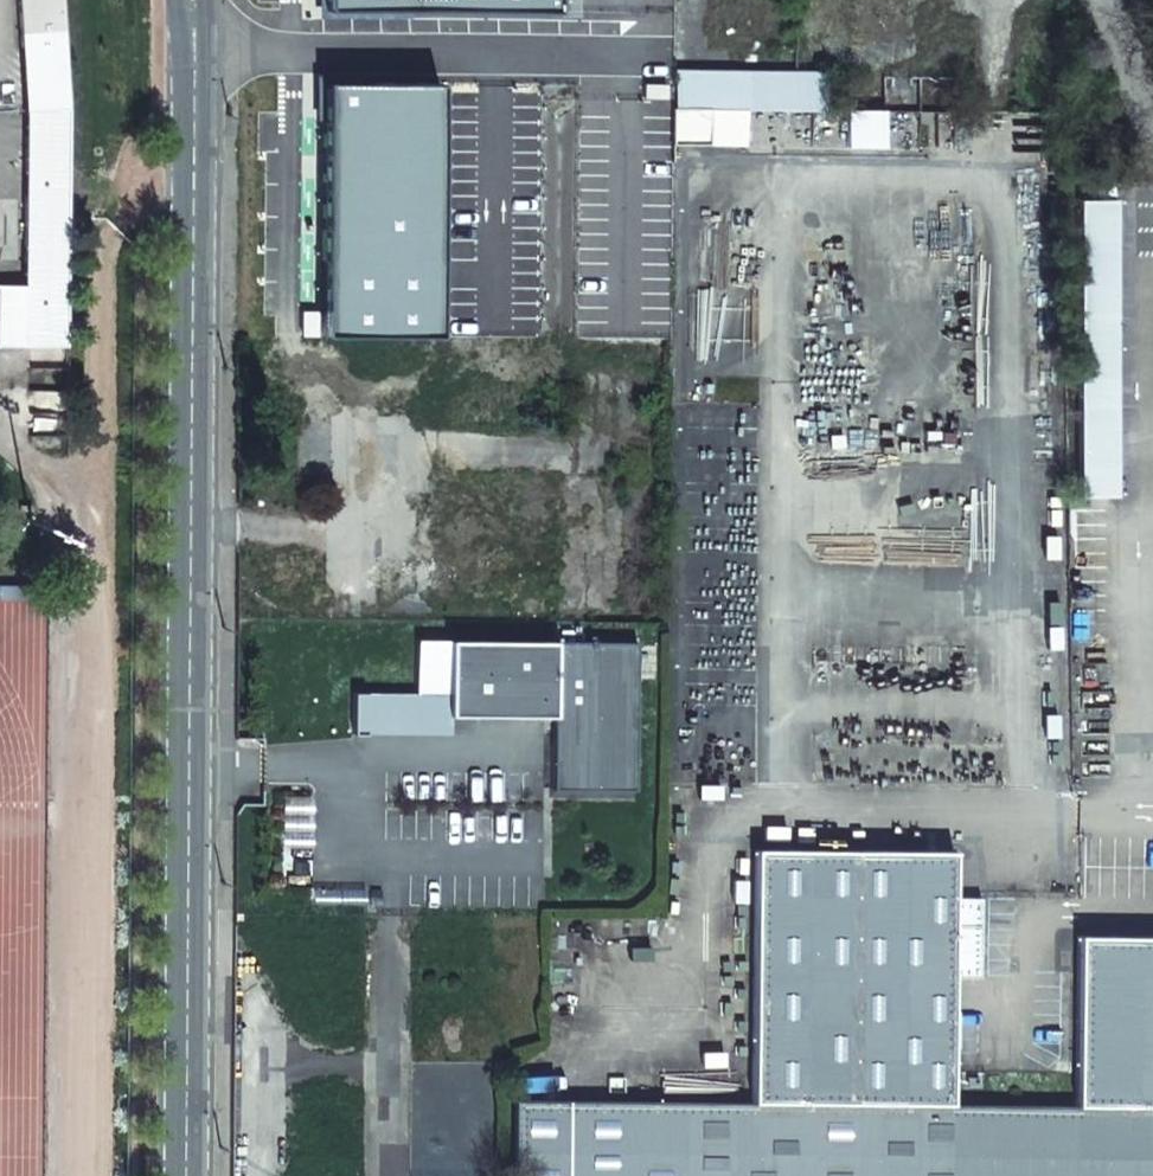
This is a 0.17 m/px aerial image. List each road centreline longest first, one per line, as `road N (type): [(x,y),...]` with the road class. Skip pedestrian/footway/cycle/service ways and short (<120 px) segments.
road 1 (tertiary): [(185,1175),(196,40)]

